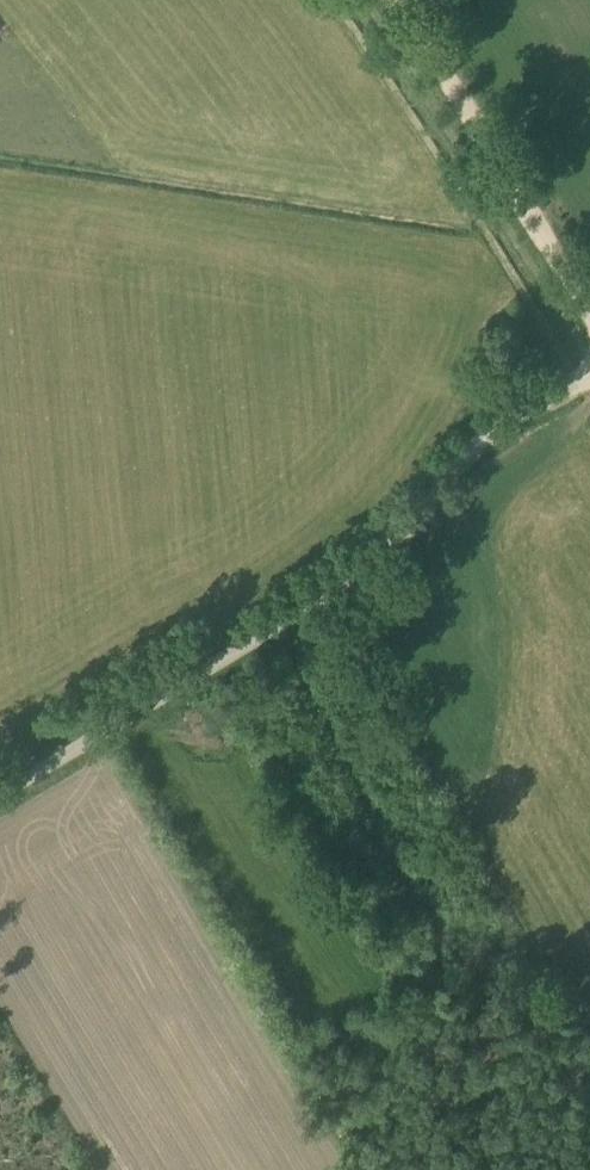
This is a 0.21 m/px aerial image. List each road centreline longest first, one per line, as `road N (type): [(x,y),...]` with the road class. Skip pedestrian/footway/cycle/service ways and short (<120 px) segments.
road 1 (unclassified): [(0,788),(363,562),(407,531),(492,433),(589,372)]
road 2 (track): [(560,265),(398,0)]

